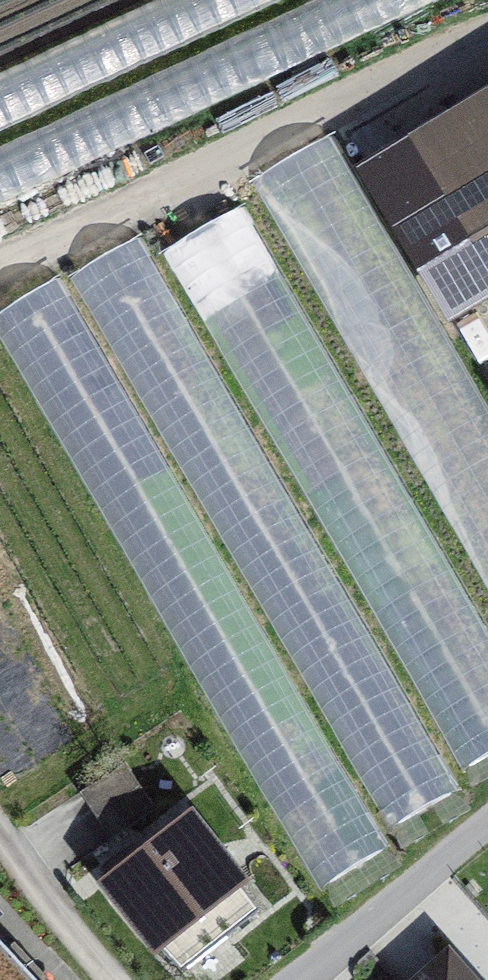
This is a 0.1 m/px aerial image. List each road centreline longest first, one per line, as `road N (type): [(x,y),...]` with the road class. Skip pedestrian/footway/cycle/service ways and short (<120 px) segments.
road 1 (residential): [(299,979),(487,818)]
road 2 (track): [(115,979),(0,833)]

